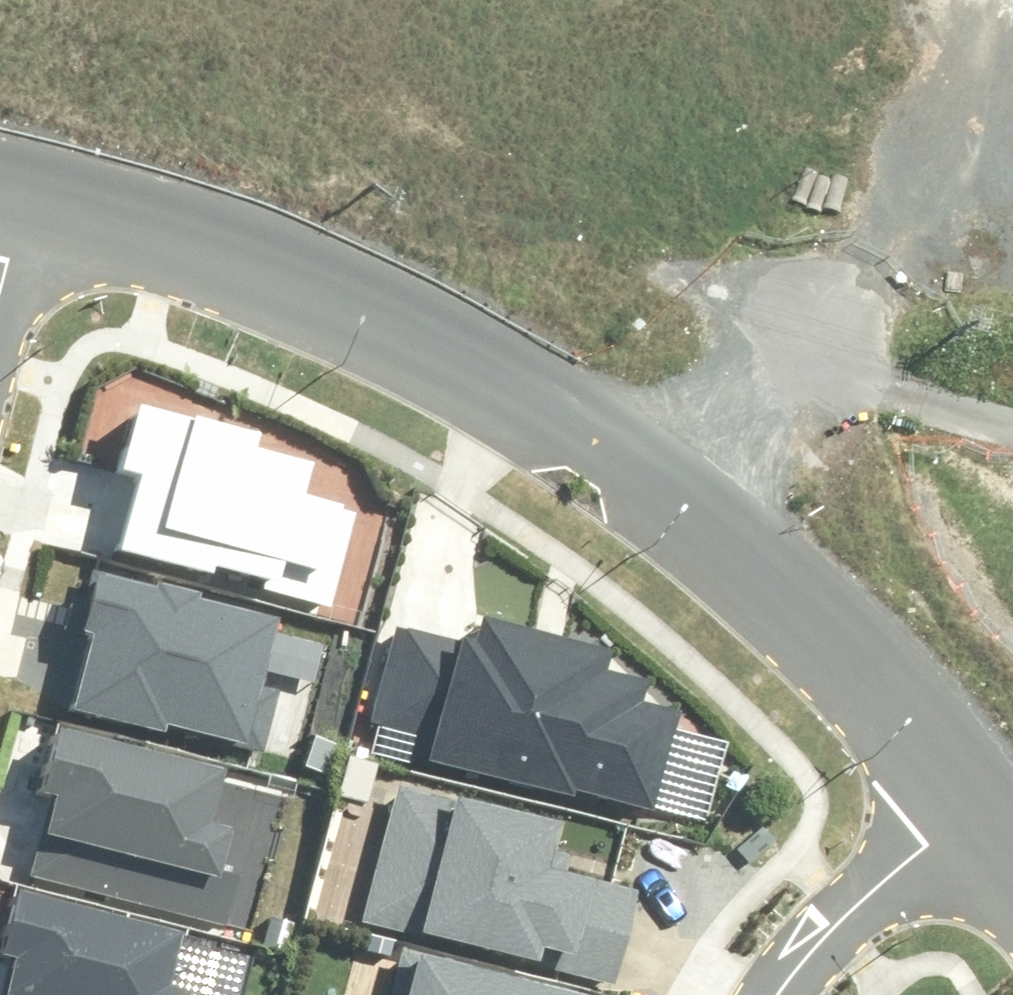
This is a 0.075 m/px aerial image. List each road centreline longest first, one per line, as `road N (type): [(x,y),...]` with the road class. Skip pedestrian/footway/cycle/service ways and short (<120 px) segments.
road 1 (tertiary): [(25,210),(233,265),(654,488),(831,651),(984,812)]
road 2 (unknown): [(901,0),(869,122),(761,339),(654,488)]
road 3 (residential): [(774,994),(851,909),(984,812)]

